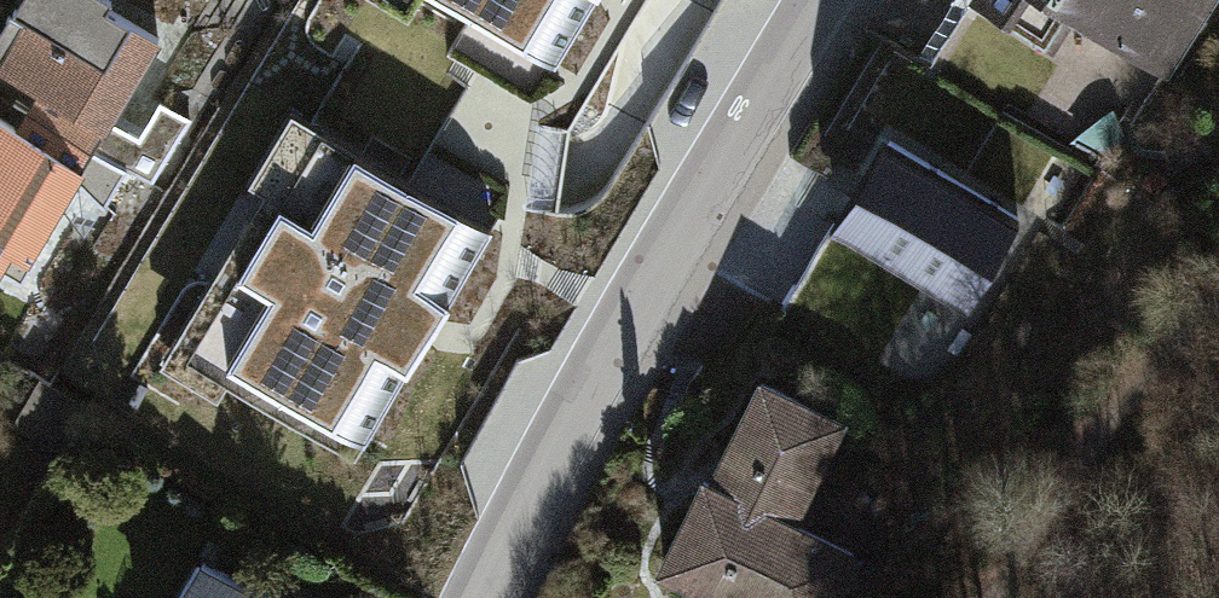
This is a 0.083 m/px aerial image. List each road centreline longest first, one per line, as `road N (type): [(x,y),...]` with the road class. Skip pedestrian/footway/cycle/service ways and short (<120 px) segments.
road 1 (residential): [(809,0),(656,255),(472,597)]
road 2 (track): [(993,597),(1033,523),(1139,380),(1218,300)]

